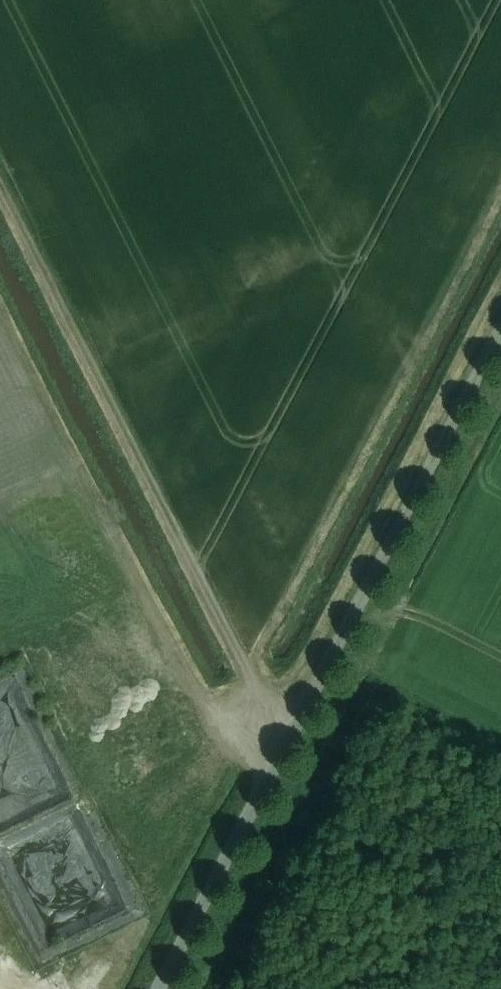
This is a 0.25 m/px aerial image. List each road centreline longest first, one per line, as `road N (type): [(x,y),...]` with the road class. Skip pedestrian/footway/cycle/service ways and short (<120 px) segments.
road 1 (unclassified): [(158,988),(500,328)]
road 2 (track): [(0,192),(251,692),(244,741)]
road 3 (track): [(0,302),(196,692),(229,732),(276,760)]

